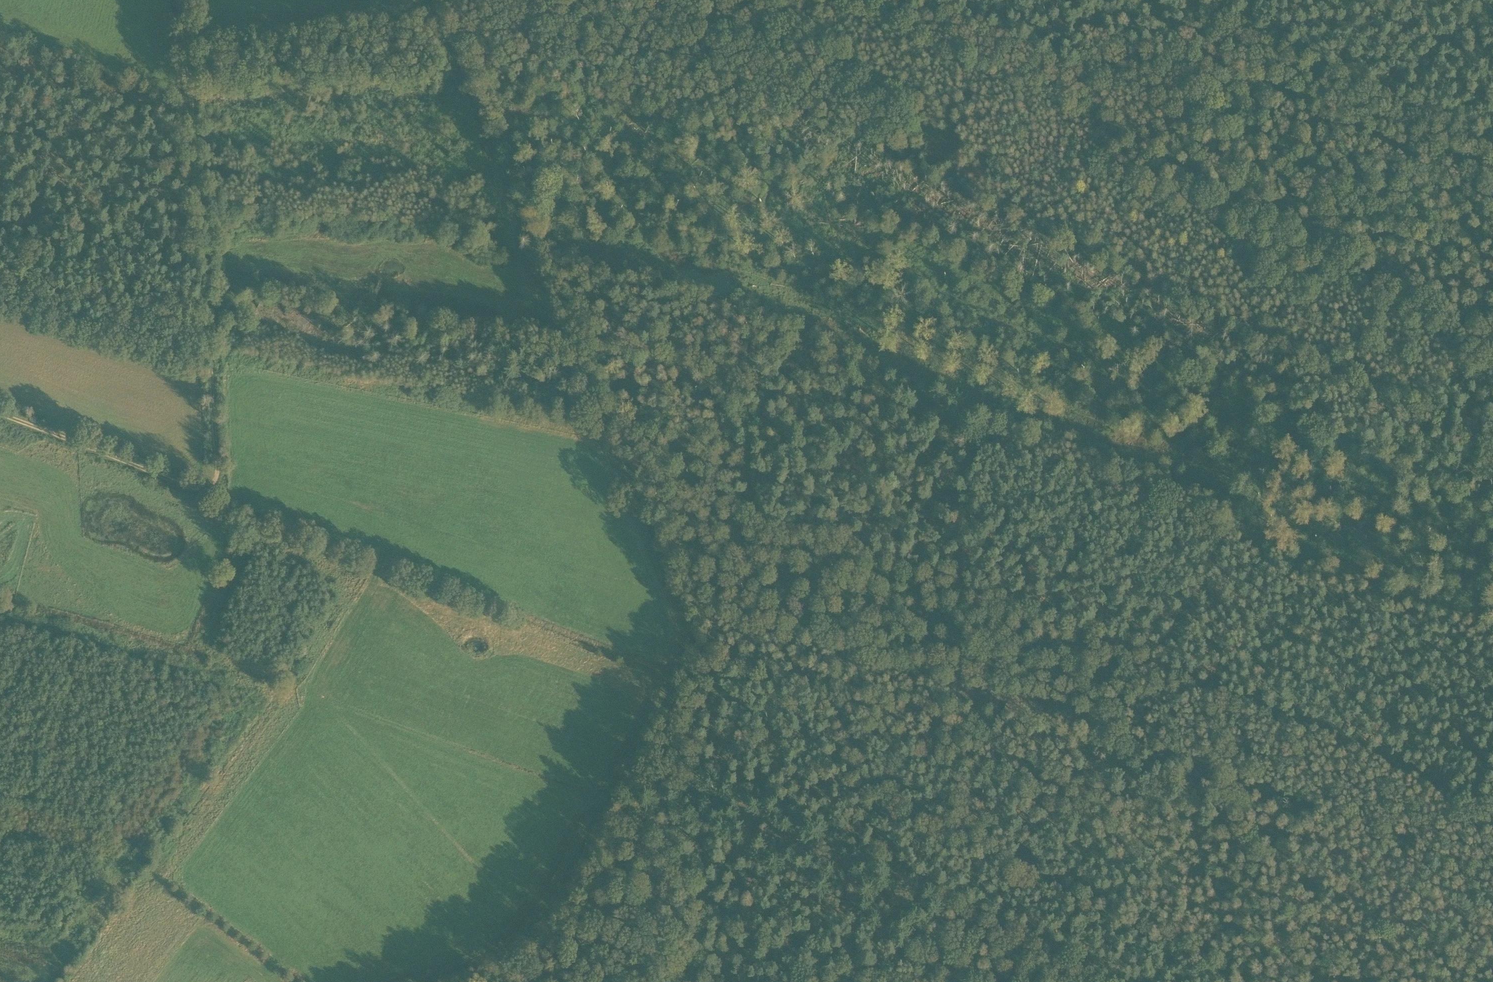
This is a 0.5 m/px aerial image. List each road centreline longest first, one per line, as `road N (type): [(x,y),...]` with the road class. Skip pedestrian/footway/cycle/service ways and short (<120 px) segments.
road 1 (track): [(184,0),(218,475),(212,488),(196,487),(0,411)]

